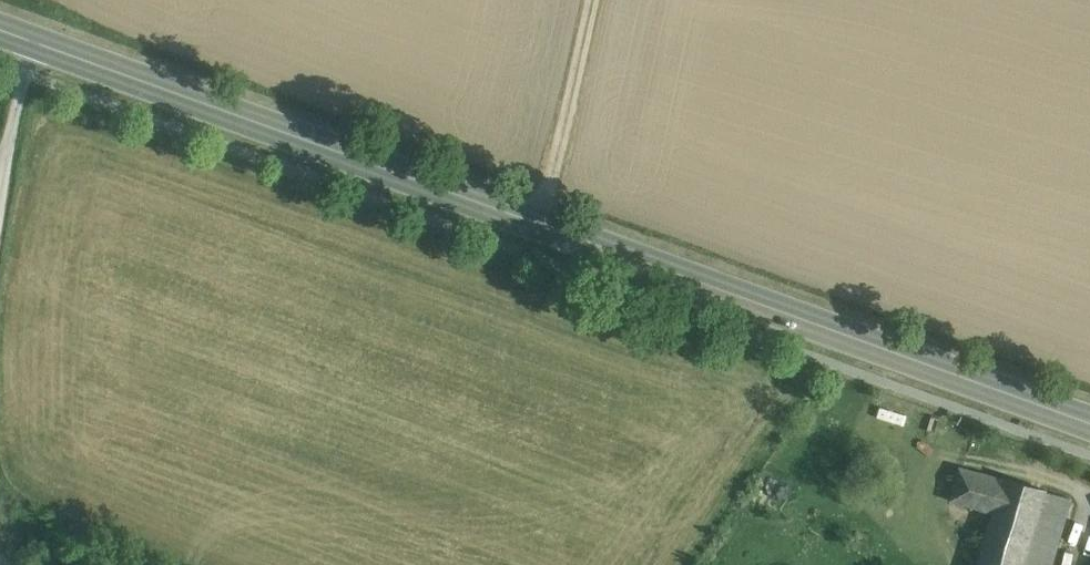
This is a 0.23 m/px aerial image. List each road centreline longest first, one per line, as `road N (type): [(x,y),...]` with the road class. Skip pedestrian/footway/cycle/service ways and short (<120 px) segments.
road 1 (primary): [(0,26),(1089,421)]
road 2 (track): [(540,223),(594,0)]
road 3 (track): [(28,36),(0,198)]

